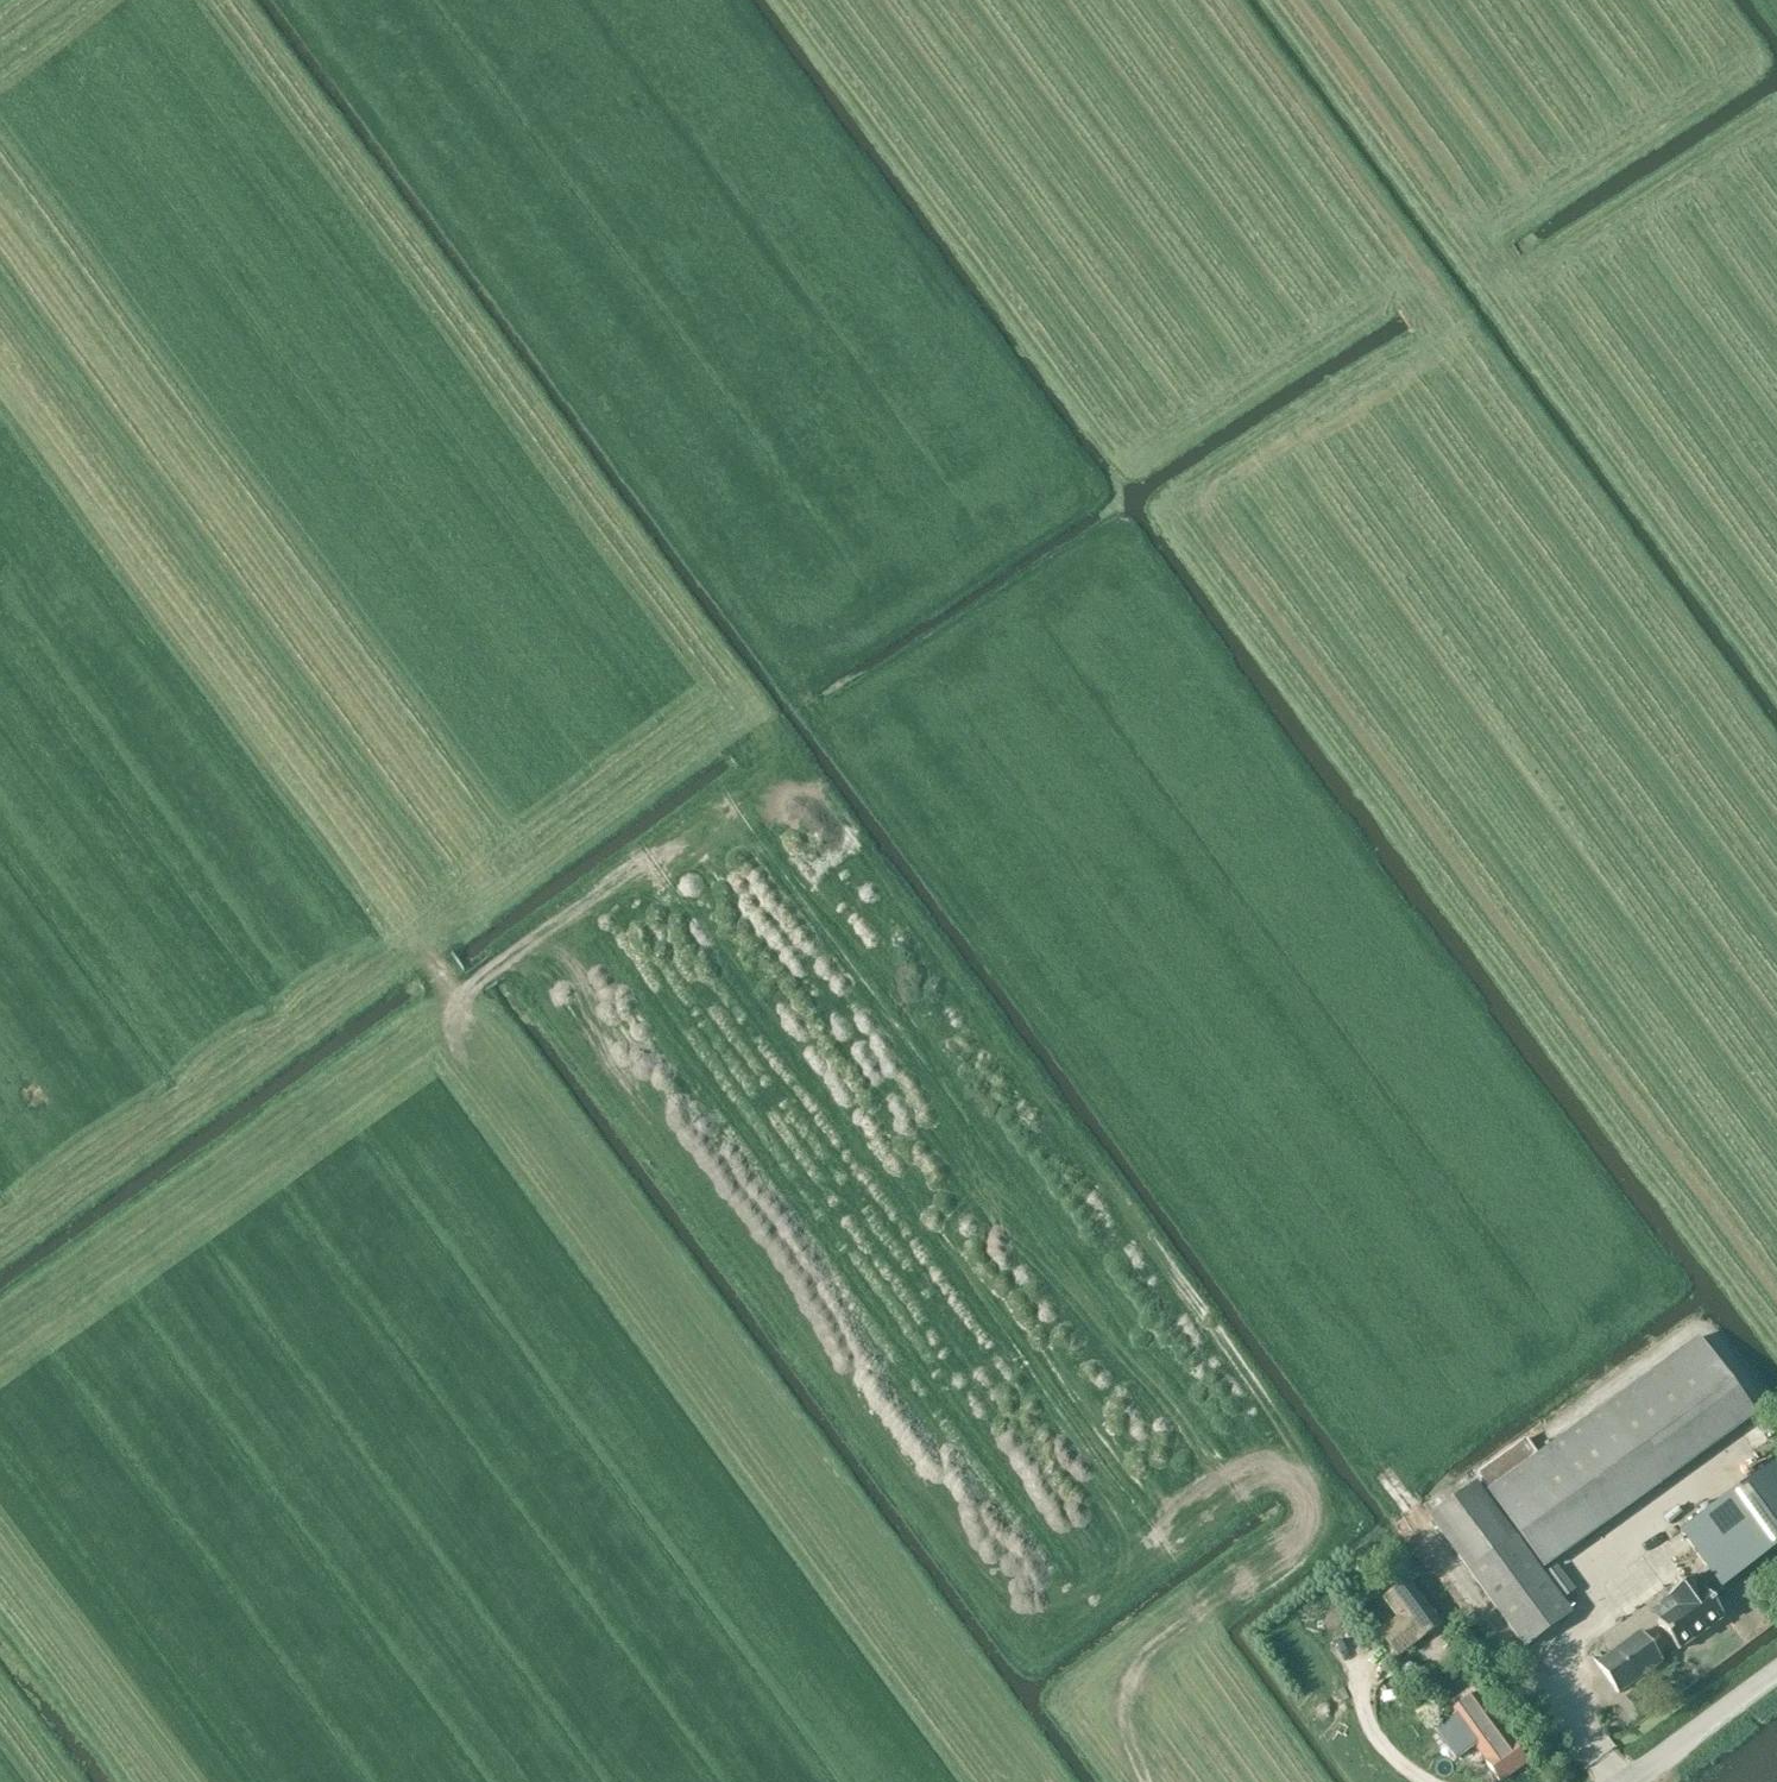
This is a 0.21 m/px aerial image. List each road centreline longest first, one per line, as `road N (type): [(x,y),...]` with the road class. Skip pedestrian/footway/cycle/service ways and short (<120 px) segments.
road 1 (unclassified): [(1629,1781),(1776,1674)]

